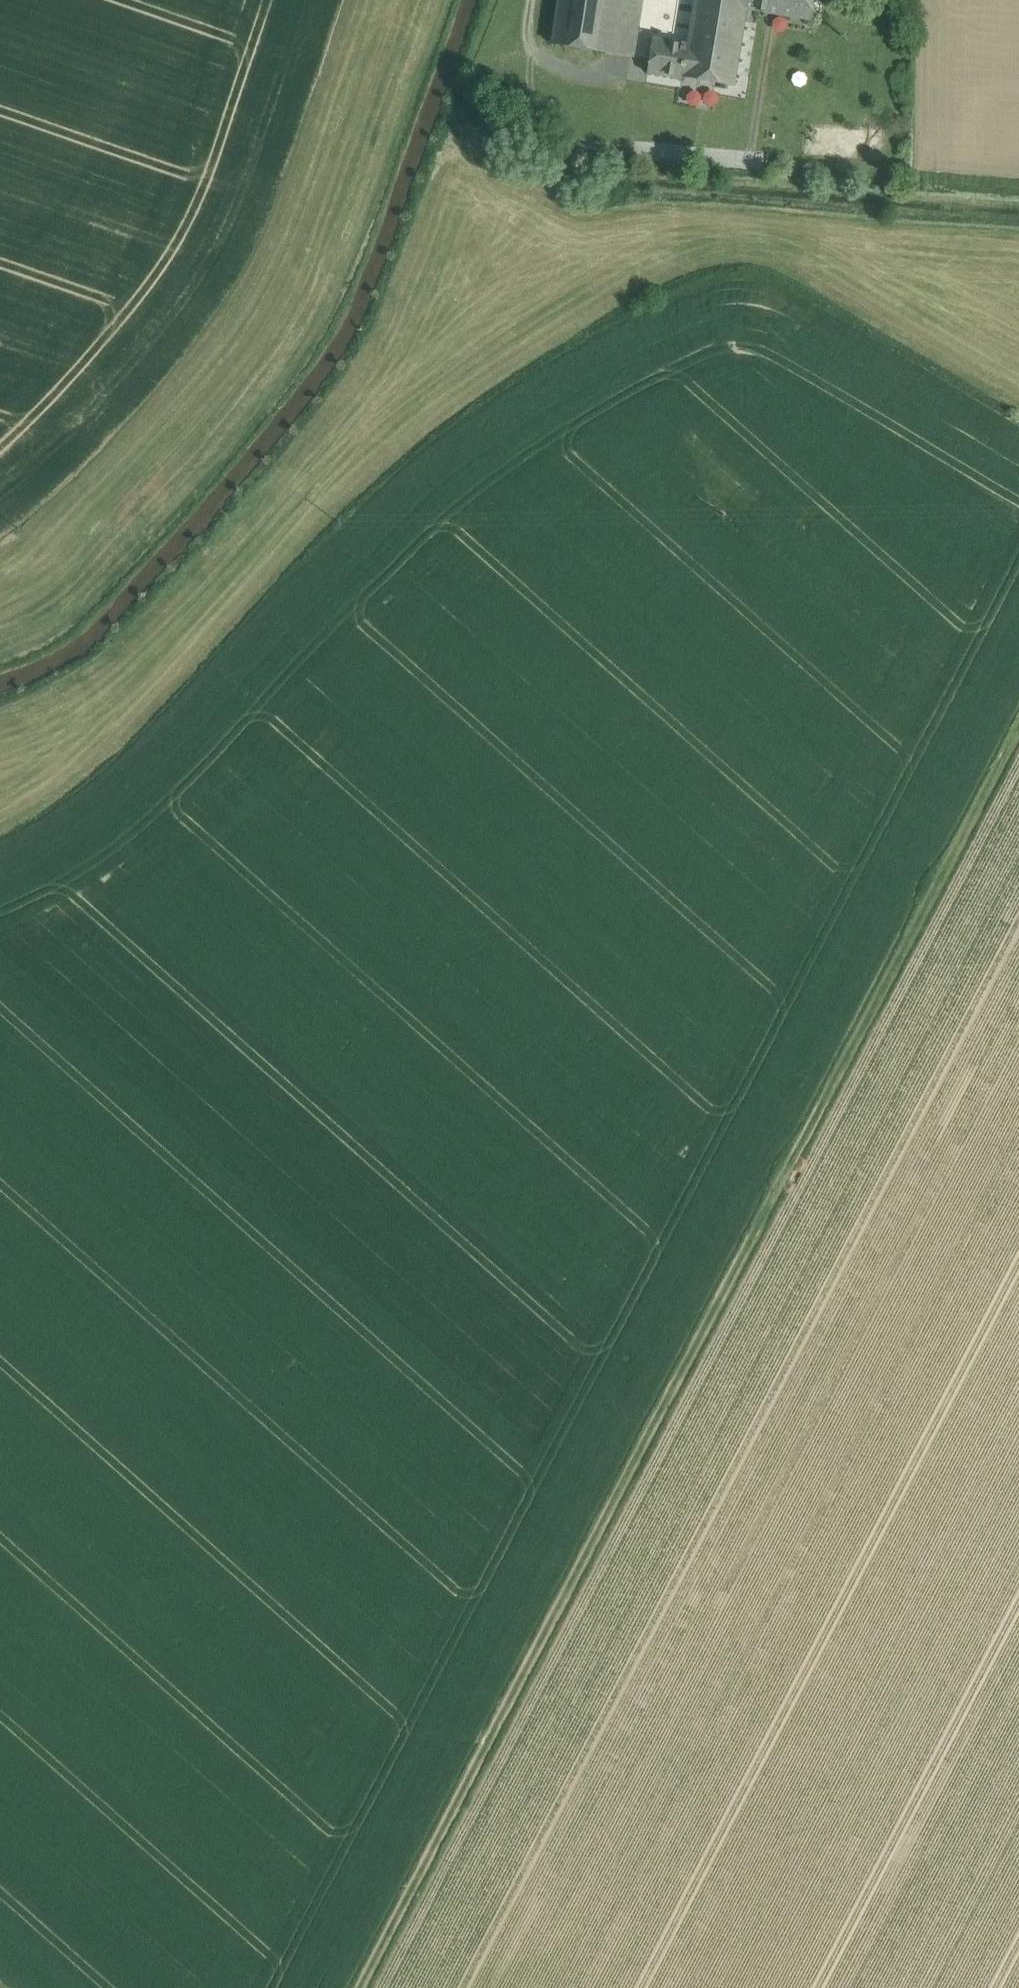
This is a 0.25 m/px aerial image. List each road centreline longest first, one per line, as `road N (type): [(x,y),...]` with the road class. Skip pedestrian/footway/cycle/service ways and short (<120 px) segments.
road 1 (track): [(364,1987),(1018,740)]
road 2 (track): [(538,0),(538,37),(560,70),(702,105)]

